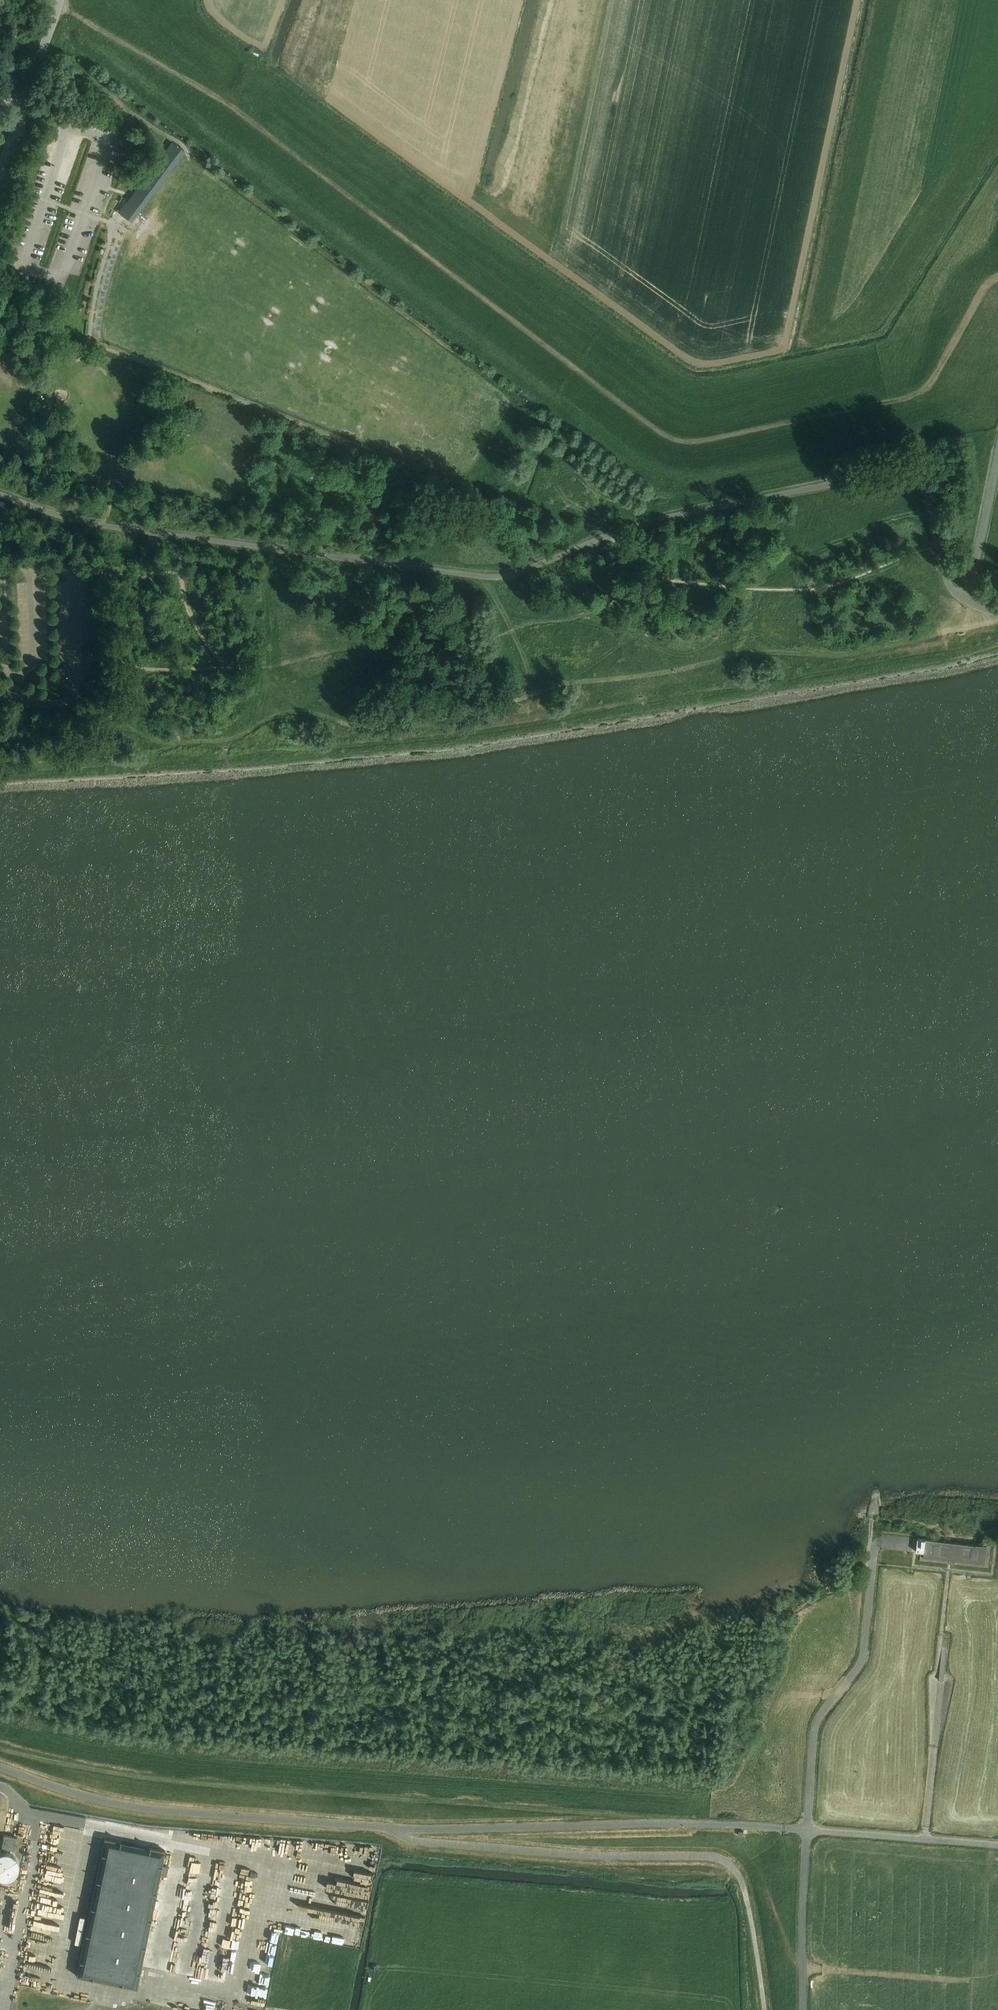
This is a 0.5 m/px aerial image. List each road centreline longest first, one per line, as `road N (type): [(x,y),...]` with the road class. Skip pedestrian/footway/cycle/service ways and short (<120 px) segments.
road 1 (track): [(725,1824),(189,1783),(0,1748)]
road 2 (track): [(804,1968),(997,1975)]
road 3 (unclassified): [(60,5),(0,183)]
road 4 (track): [(218,100),(60,5)]
road 5 (track): [(907,401),(929,385),(997,276)]

